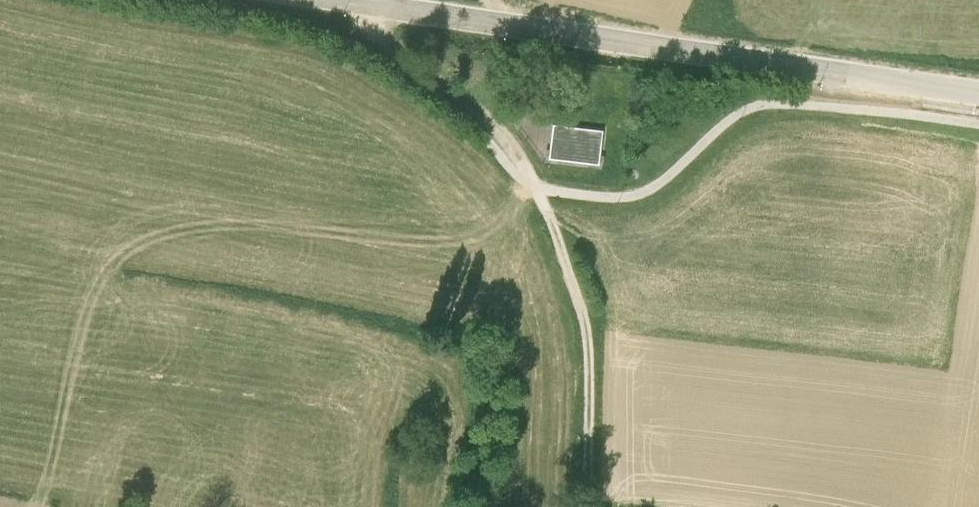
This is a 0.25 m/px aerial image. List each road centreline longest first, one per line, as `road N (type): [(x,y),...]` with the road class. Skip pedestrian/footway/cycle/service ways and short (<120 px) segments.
road 1 (tertiary): [(344,0),(978,94)]
road 2 (track): [(539,190),(583,312),(587,506)]
road 3 (track): [(370,3),(384,39),(495,124),(519,149),(539,190)]

